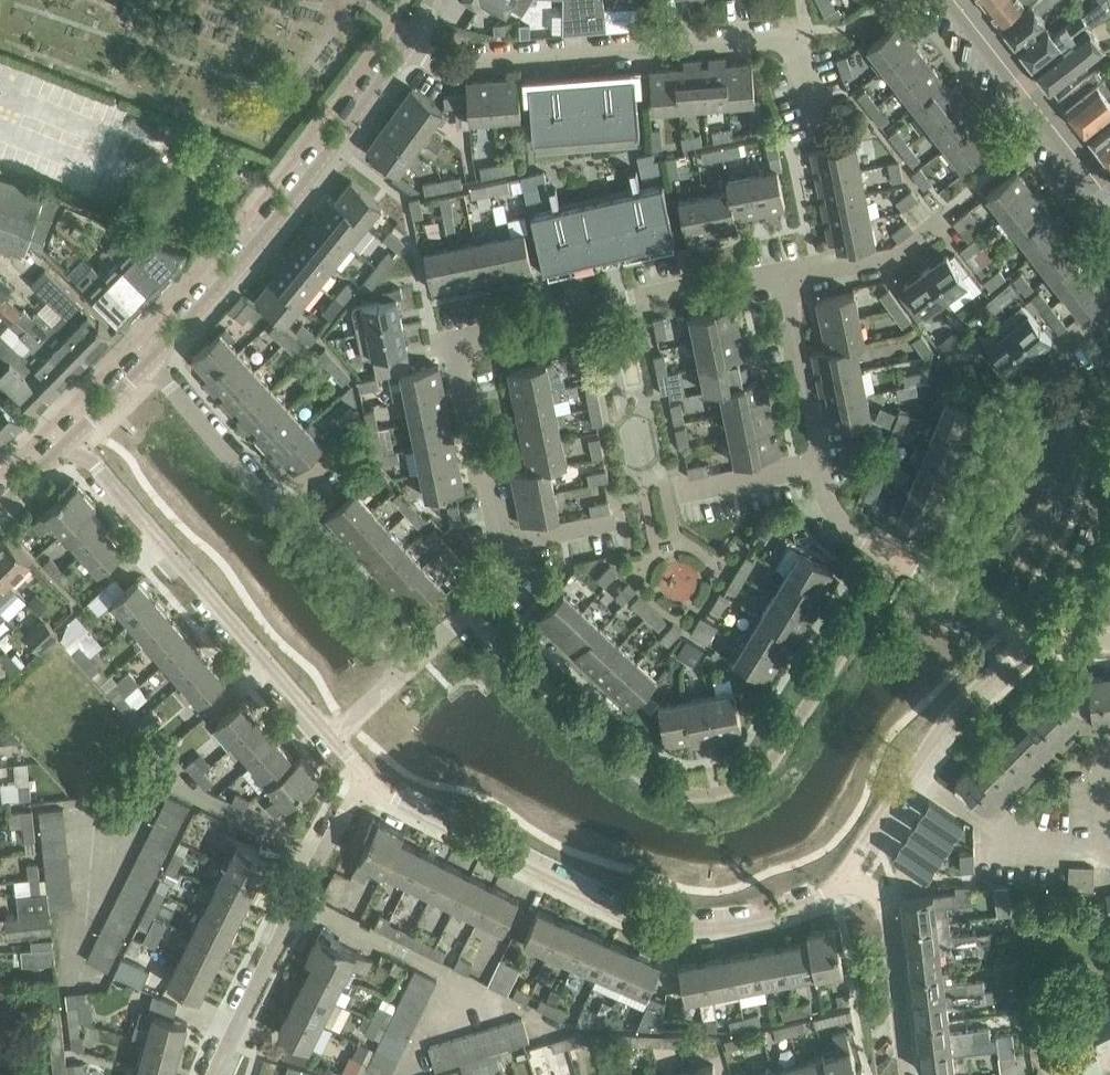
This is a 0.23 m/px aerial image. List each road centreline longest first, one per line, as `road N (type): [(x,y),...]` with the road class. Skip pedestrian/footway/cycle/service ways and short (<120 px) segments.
road 1 (residential): [(781,276),(620,300),(484,330),(464,343),(461,362),(505,575),(411,663)]
road 2 (residential): [(362,780),(649,919),(741,921),(800,904),(848,877)]
road 3 (residential): [(1038,634),(900,561),(831,507),(781,276)]
road 4 (residential): [(405,43),(458,65),(812,30)]
road 5 (unclassified): [(148,361),(272,221),(405,43)]
road 6 (residential): [(411,663),(148,361)]
road 7 (residential): [(68,442),(328,741)]
road 8 (residential): [(214,1074),(362,780)]
road 9 (residential): [(848,877),(962,701),(1038,634)]
road 10 (residential): [(953,0),(1109,201)]
road 11 (residential): [(848,877),(887,907),(905,1074)]
road 12 (residential): [(781,276),(897,256),(945,217)]
road 13 (residential): [(107,776),(33,695),(0,679)]

